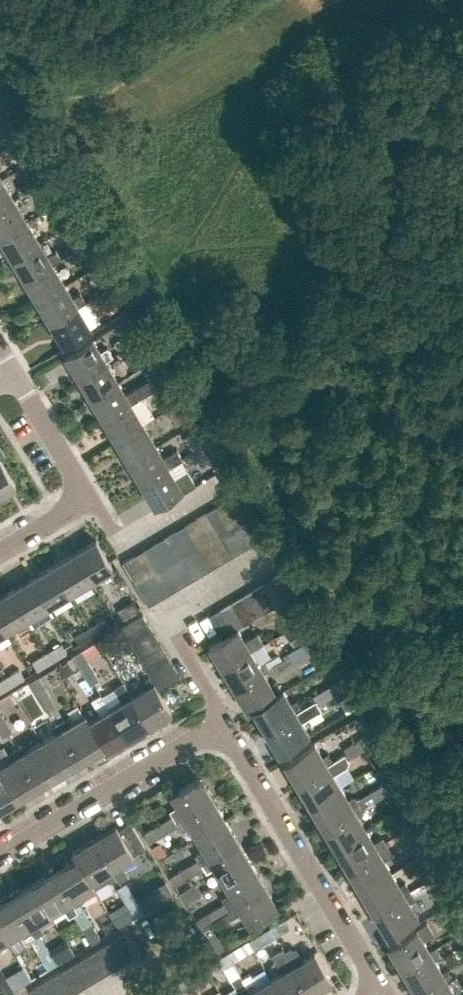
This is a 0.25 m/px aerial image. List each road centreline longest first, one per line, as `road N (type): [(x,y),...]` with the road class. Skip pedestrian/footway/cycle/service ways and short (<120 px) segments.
road 1 (residential): [(377,994),(219,724),(0,853)]
road 2 (residential): [(0,553),(87,500),(0,351)]

